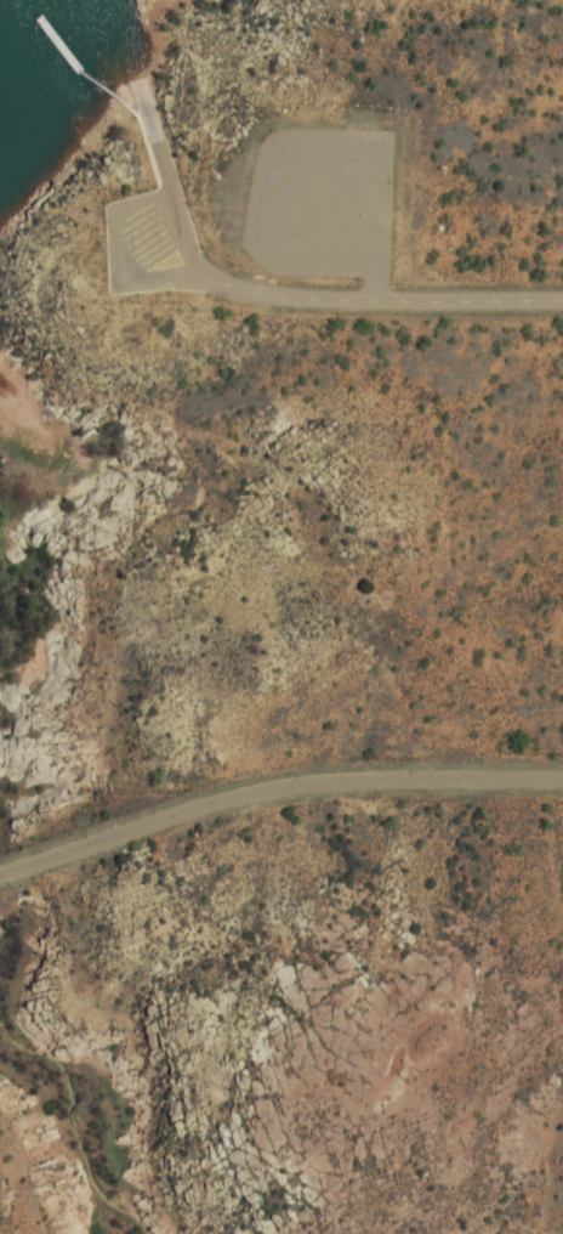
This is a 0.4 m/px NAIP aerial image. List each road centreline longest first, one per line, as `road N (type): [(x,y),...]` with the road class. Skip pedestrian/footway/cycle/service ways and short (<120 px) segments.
road 1 (residential): [(562,780),(275,789),(0,878)]
road 2 (residential): [(562,300),(323,300),(241,290),(211,278),(190,253),(161,142)]

